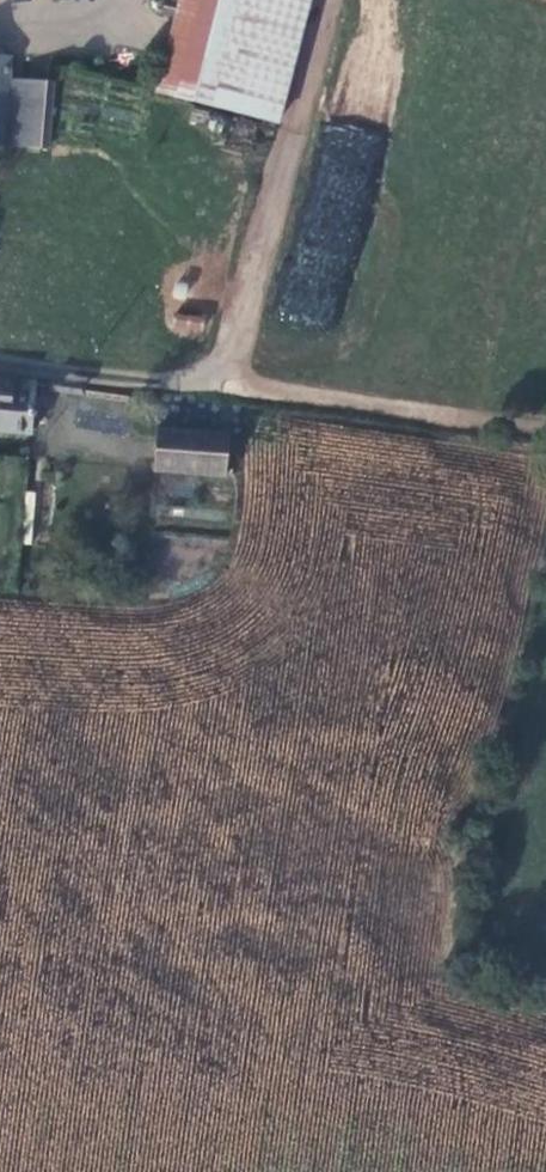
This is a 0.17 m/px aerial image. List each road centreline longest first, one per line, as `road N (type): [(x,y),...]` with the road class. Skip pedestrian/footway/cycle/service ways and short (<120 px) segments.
road 1 (track): [(545,426),(186,378),(95,374)]

